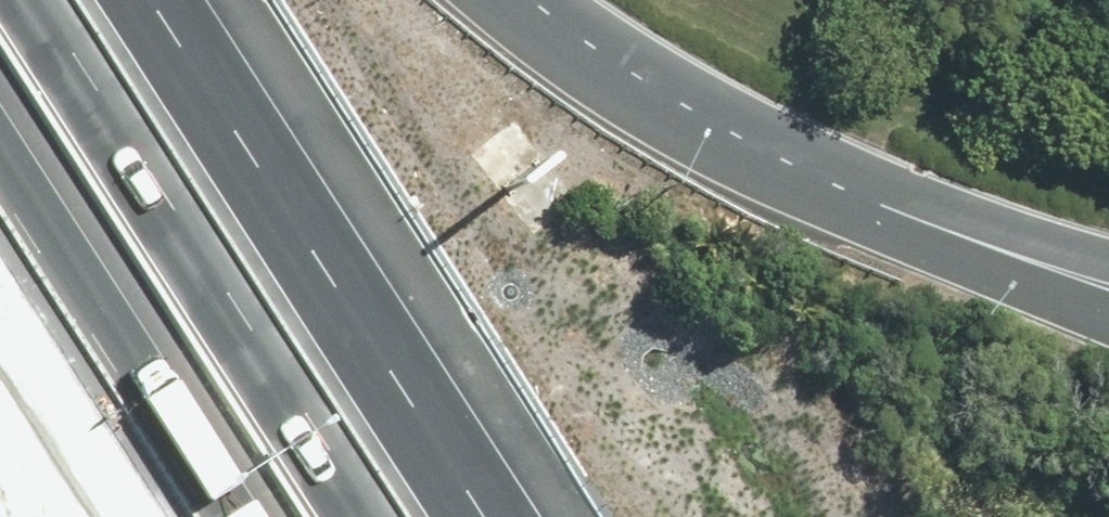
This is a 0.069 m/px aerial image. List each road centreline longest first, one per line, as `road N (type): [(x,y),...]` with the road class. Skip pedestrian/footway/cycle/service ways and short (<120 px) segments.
road 1 (motorway): [(135,0),(467,516)]
road 2 (motorway): [(250,516),(0,128)]
road 3 (motorway): [(552,0),(725,120),(883,197)]
road 4 (motorway): [(883,197),(1108,304)]
road 5 (motorway): [(883,197),(1108,249)]

